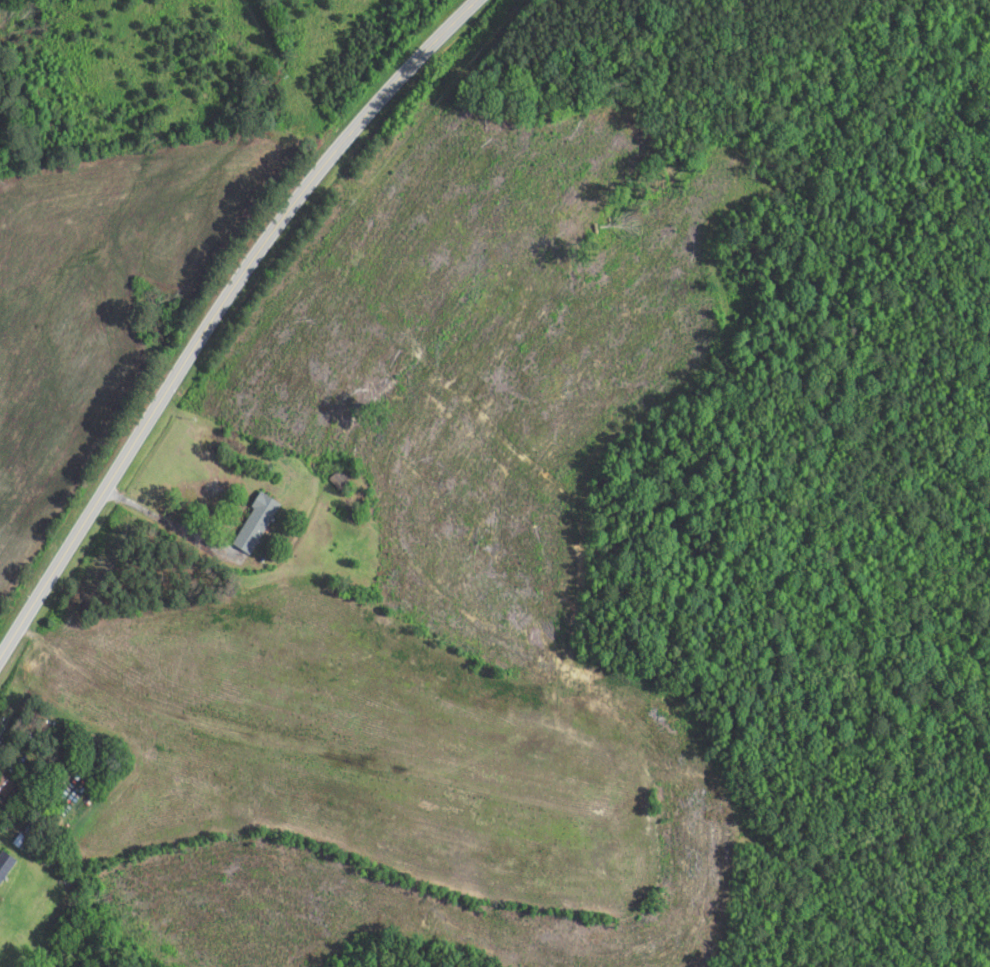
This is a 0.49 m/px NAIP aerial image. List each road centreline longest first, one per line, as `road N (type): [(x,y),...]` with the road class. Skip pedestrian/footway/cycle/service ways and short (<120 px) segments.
road 1 (secondary): [(0,660),(330,160),(484,0)]

